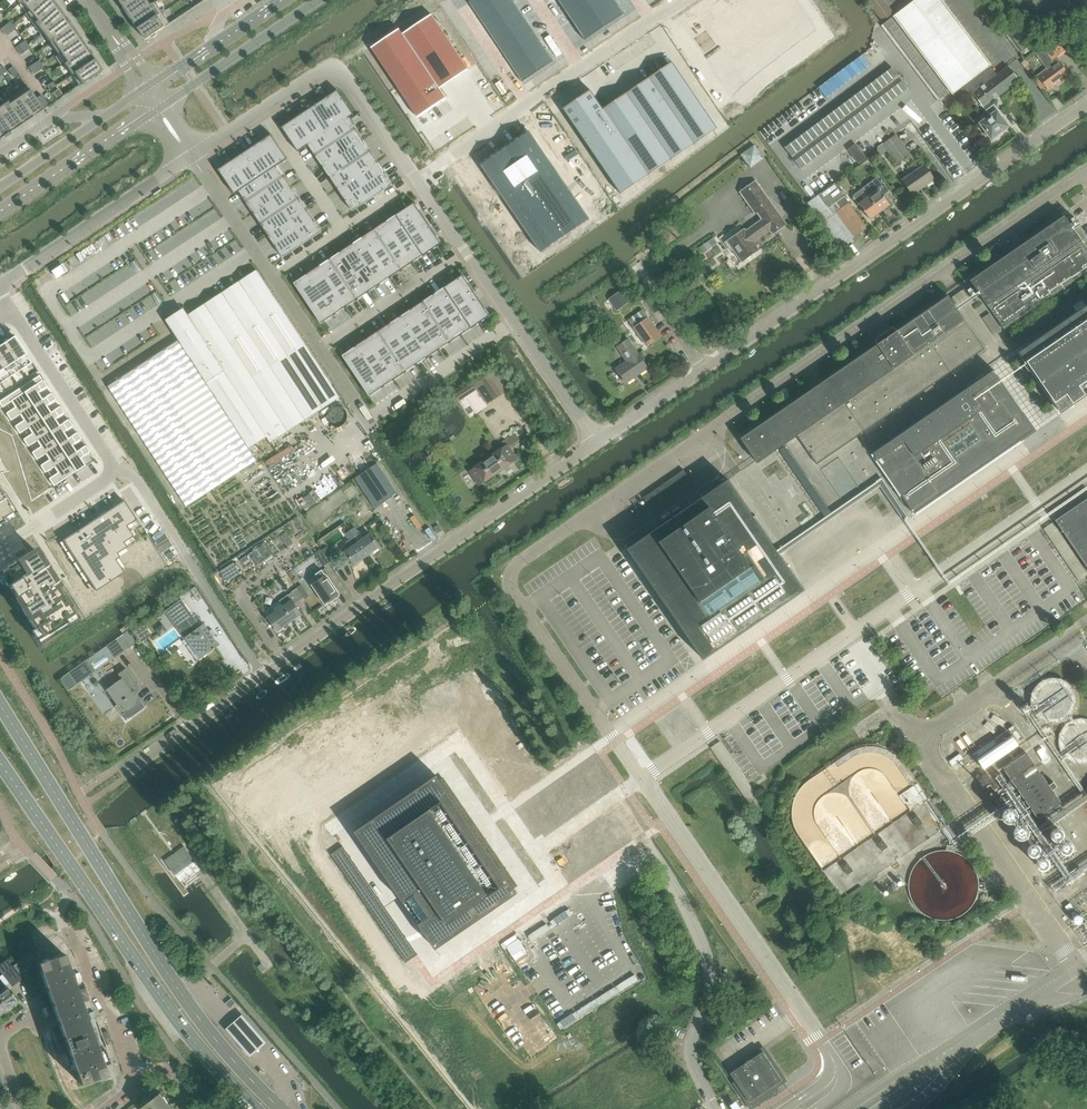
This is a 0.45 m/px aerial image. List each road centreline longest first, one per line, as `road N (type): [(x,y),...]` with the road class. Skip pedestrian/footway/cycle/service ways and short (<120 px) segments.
road 1 (primary): [(289,1108),(238,1061),(164,967),(0,703)]
road 2 (residential): [(703,370),(1086,100)]
road 3 (primary): [(0,761),(184,1031),(257,1108)]
road 4 (residential): [(264,677),(599,443)]
road 5 (unclassified): [(683,0),(418,182)]
road 6 (unclassified): [(418,182),(599,443)]
road 7 (unclassified): [(369,420),(191,158)]
road 8 (unclassified): [(191,158),(333,69),(418,182)]
road 9 (residential): [(264,677),(138,481),(117,474)]
road 10 (residential): [(191,158),(26,269),(7,309)]
road 11 (residential): [(117,474),(7,309)]
road 12 (tertiary): [(158,107),(319,0)]
road 13 (tertiary): [(0,217),(158,107)]
road 14 (residential): [(129,770),(264,677)]
road 15 (residential): [(137,1083),(67,935)]
road 16 (residential): [(0,476),(32,527),(117,474)]
road 17 (unclassified): [(703,370),(632,260)]
road 18 (residential): [(599,443),(703,370)]

